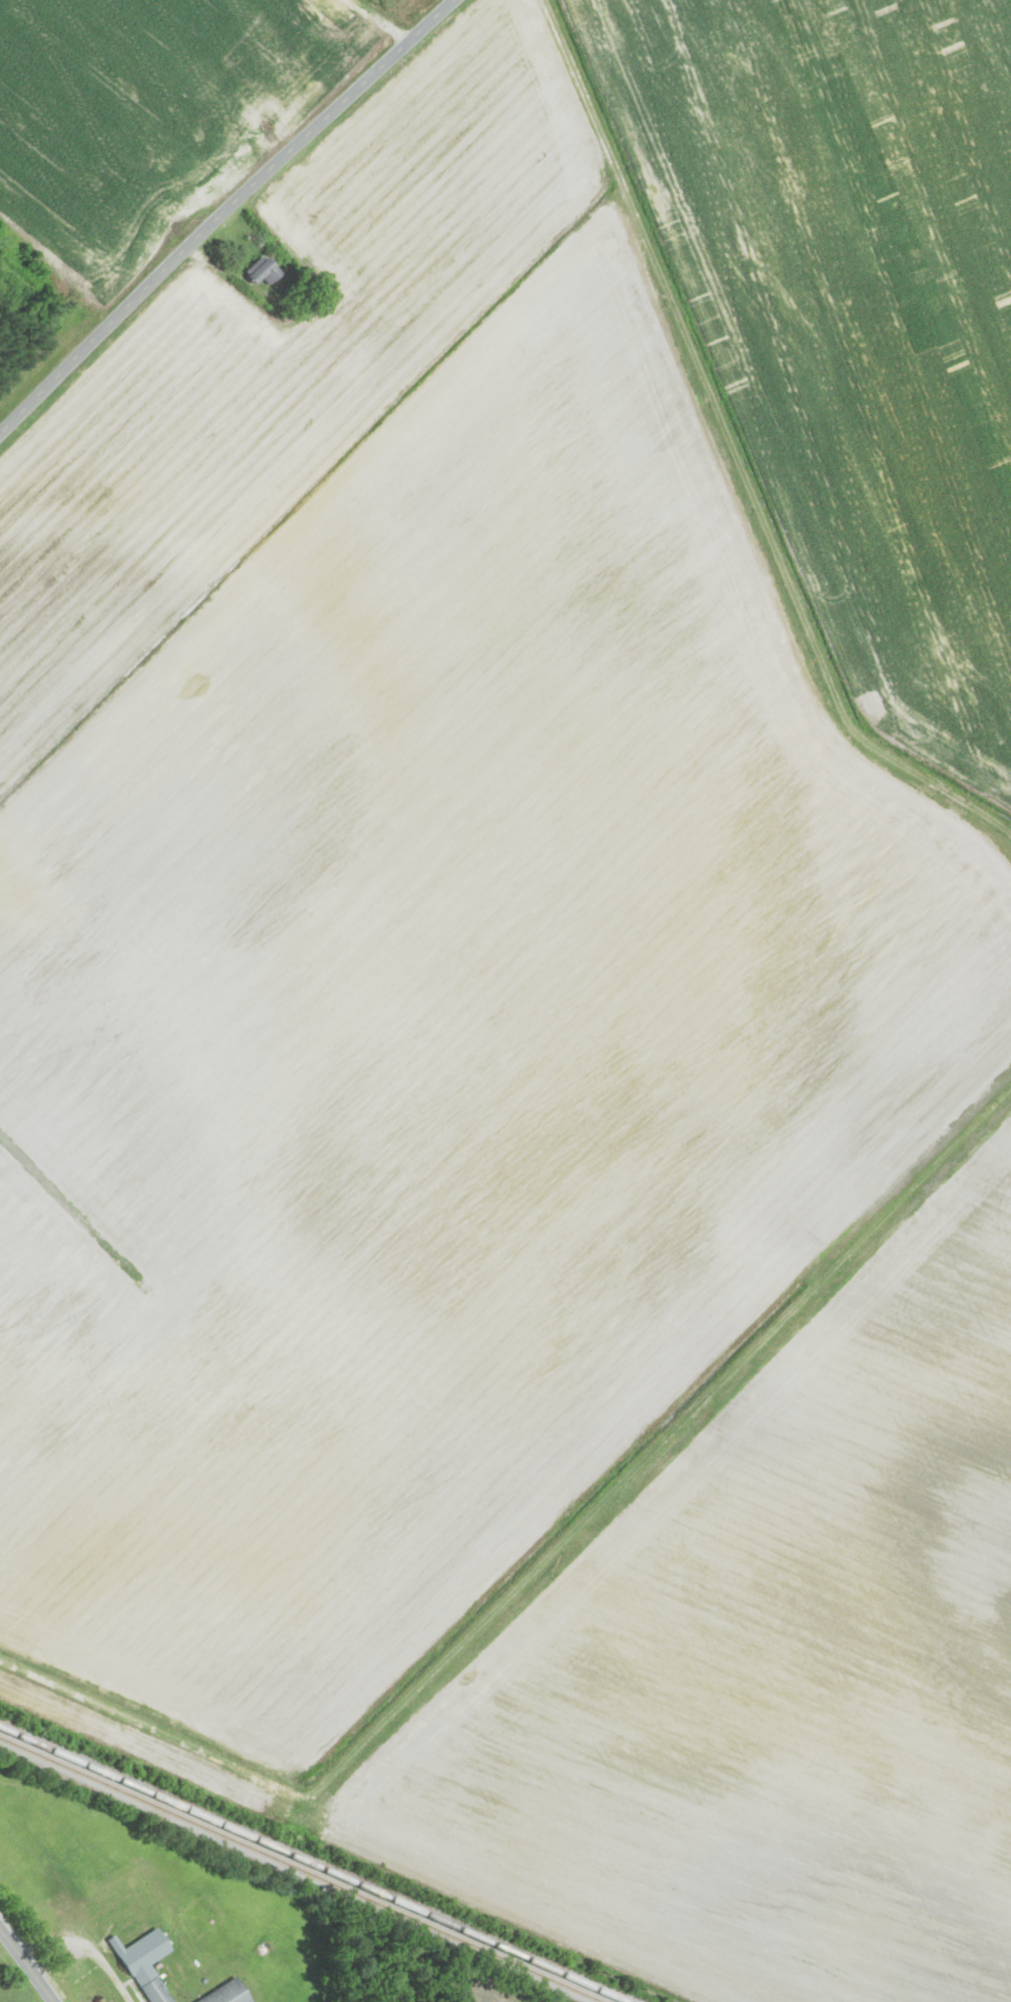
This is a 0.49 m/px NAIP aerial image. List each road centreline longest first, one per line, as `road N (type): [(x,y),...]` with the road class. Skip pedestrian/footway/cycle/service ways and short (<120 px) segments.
road 1 (tertiary): [(0,434),(453,0)]

